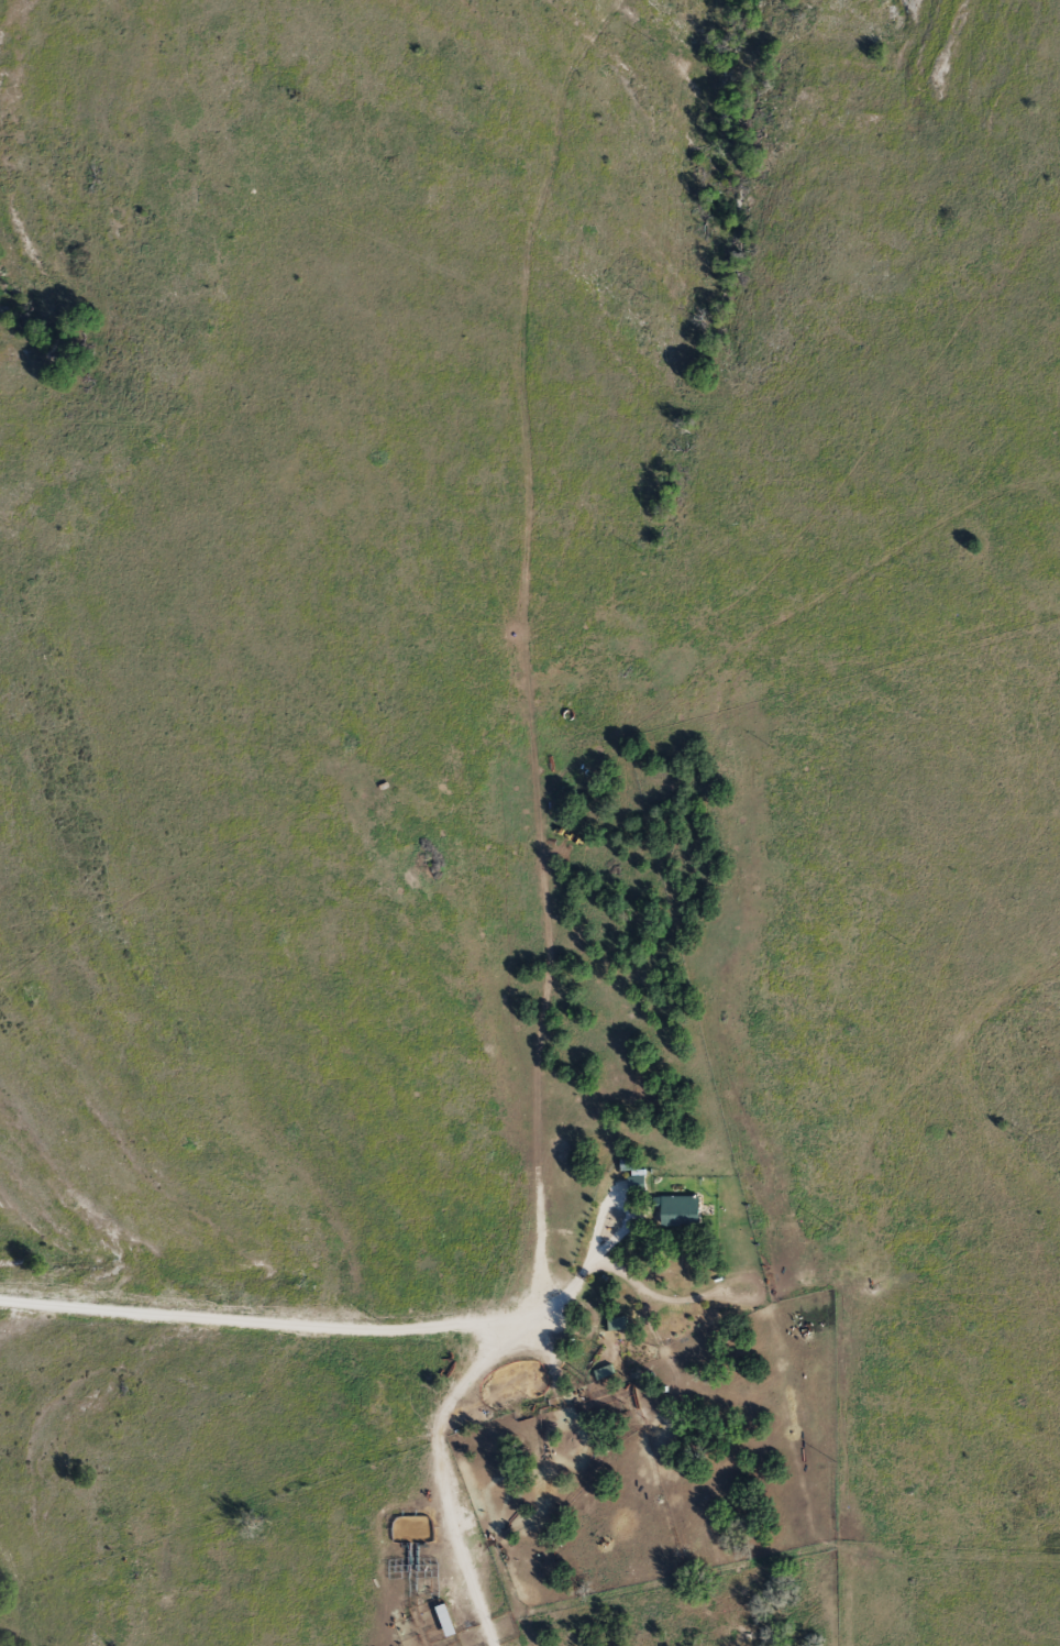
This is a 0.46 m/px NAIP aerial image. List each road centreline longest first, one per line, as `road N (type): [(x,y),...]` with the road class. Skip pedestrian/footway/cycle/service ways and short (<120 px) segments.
road 1 (residential): [(0,1295),(410,1291),(520,1203)]

